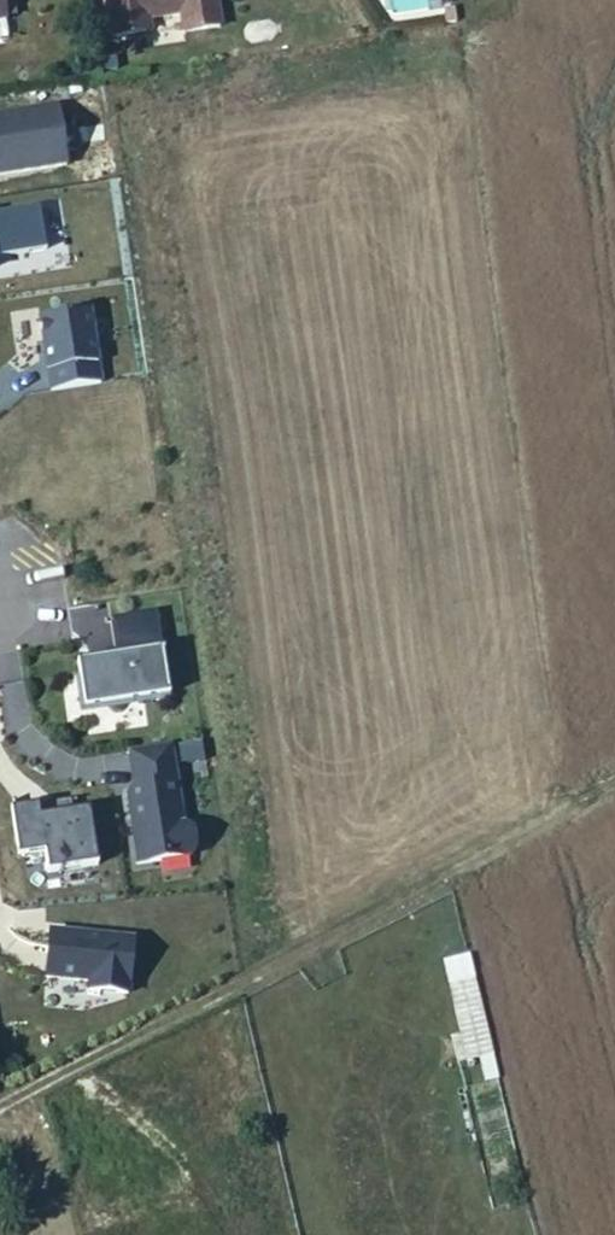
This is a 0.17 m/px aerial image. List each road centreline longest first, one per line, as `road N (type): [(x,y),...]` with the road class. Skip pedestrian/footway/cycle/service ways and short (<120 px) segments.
road 1 (track): [(0,1106),(614,775)]

